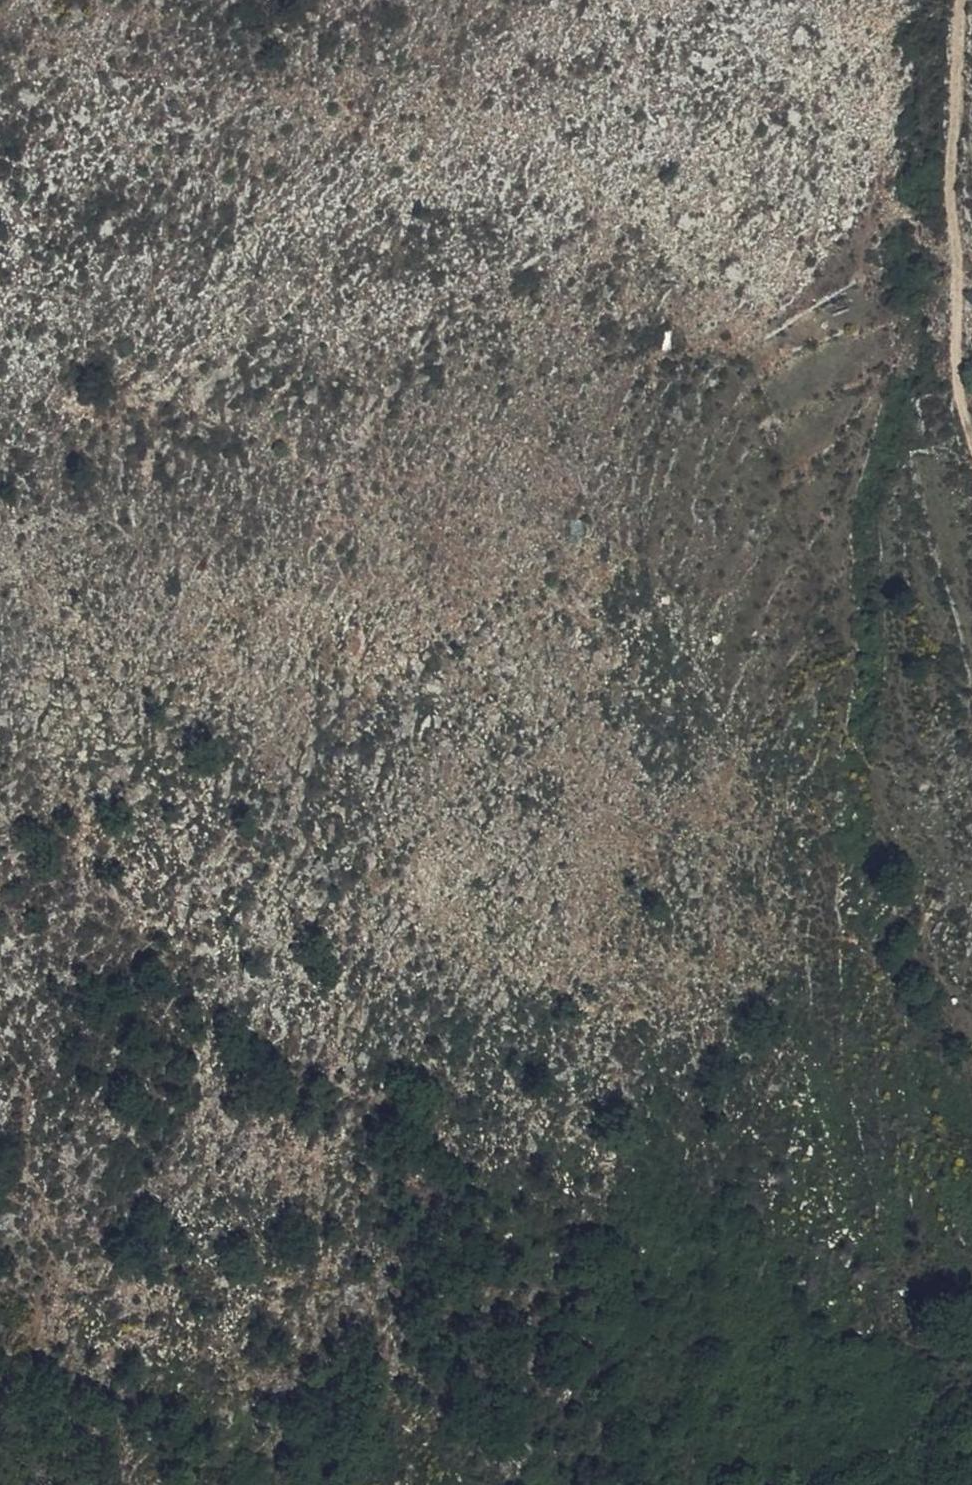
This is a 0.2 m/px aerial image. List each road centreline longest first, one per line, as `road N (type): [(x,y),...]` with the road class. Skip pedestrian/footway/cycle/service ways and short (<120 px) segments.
road 1 (track): [(971,436),(954,377),(949,187),(961,0)]

